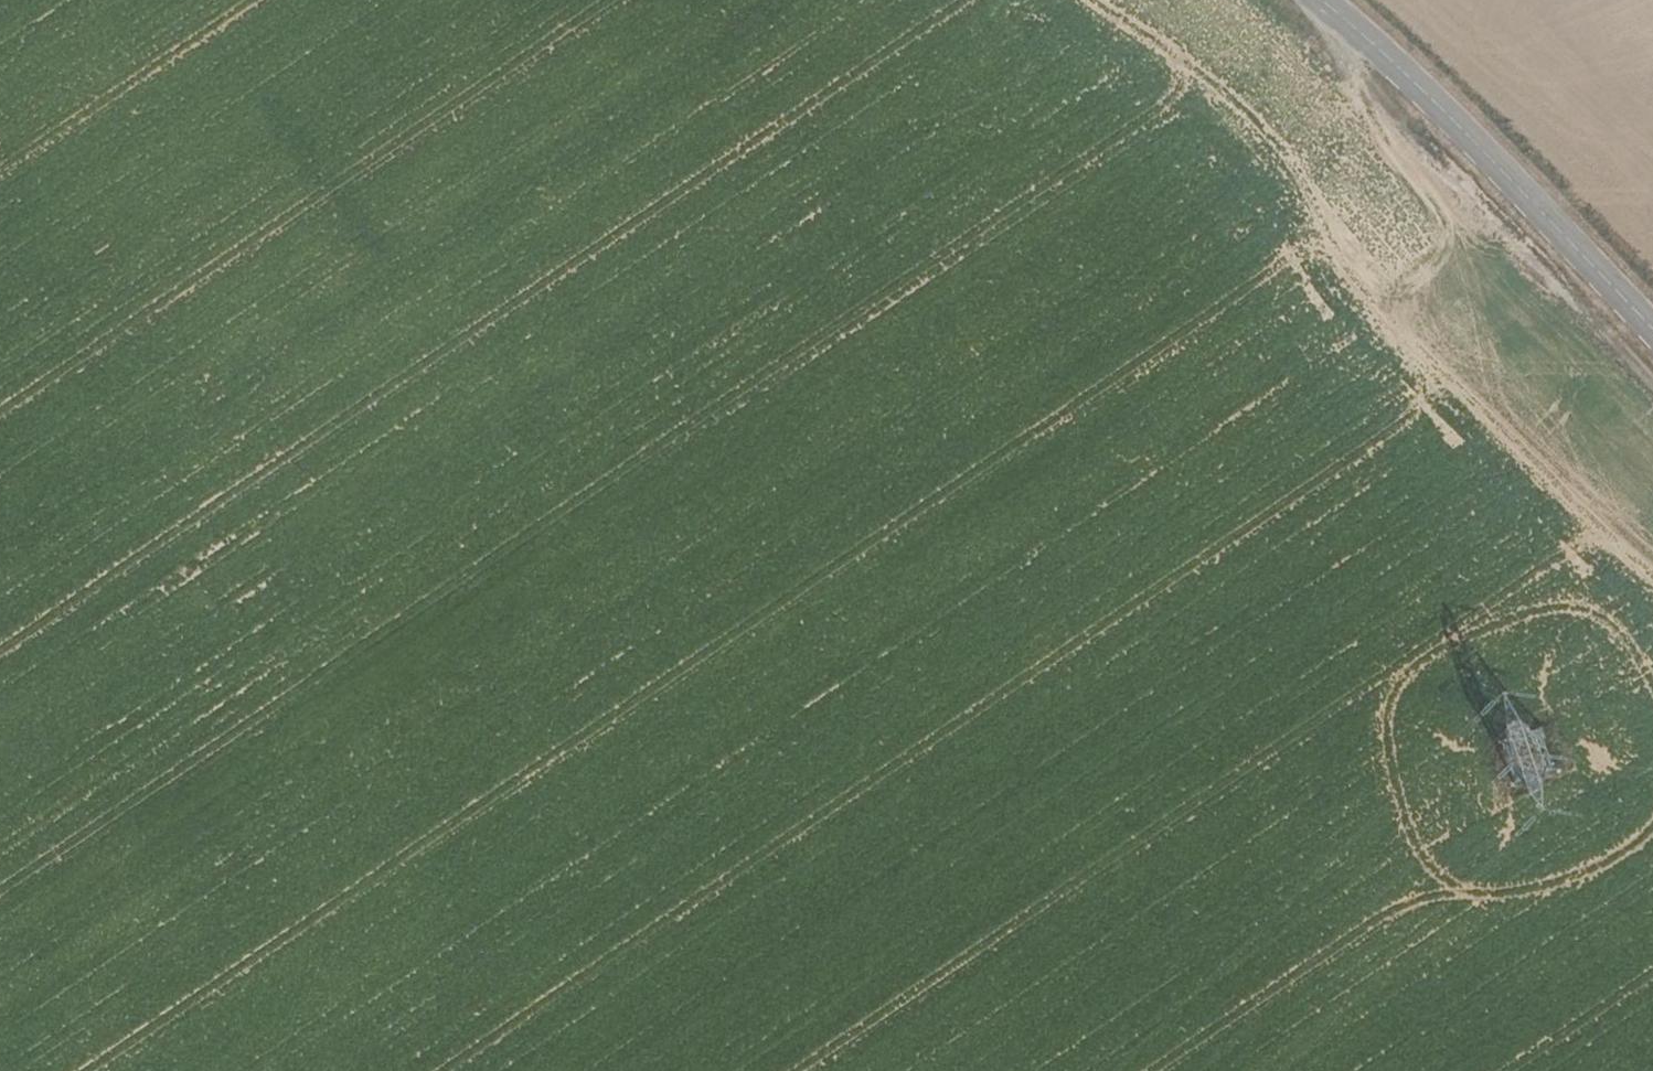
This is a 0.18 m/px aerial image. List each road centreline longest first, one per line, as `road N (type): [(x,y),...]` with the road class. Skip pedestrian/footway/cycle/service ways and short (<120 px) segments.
road 1 (tertiary): [(1320,0),(1429,96),(1652,330)]

